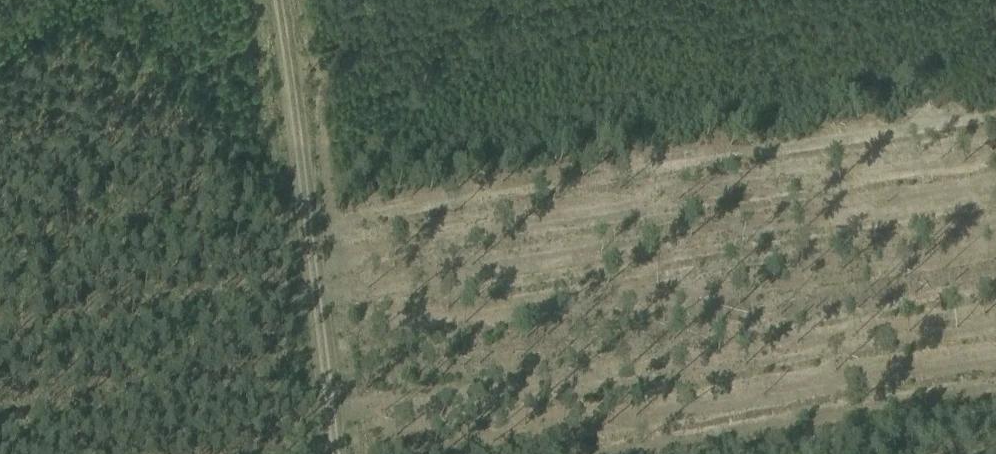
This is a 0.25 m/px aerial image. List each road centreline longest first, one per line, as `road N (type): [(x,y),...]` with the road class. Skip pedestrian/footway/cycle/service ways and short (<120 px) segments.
road 1 (track): [(332,453),(276,0)]
road 2 (track): [(685,453),(995,404)]

